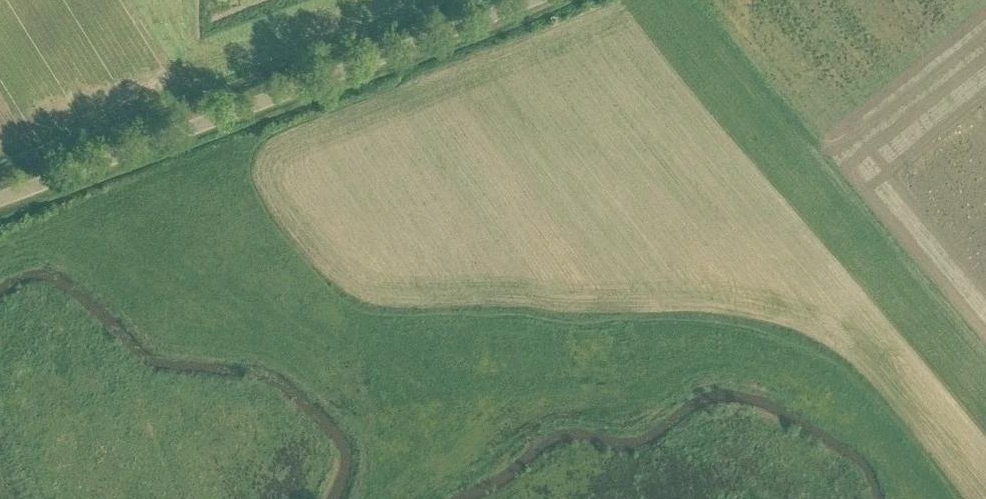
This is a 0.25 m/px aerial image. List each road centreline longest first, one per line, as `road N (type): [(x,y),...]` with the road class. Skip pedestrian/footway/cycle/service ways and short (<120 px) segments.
road 1 (unclassified): [(0,195),(524,0)]

